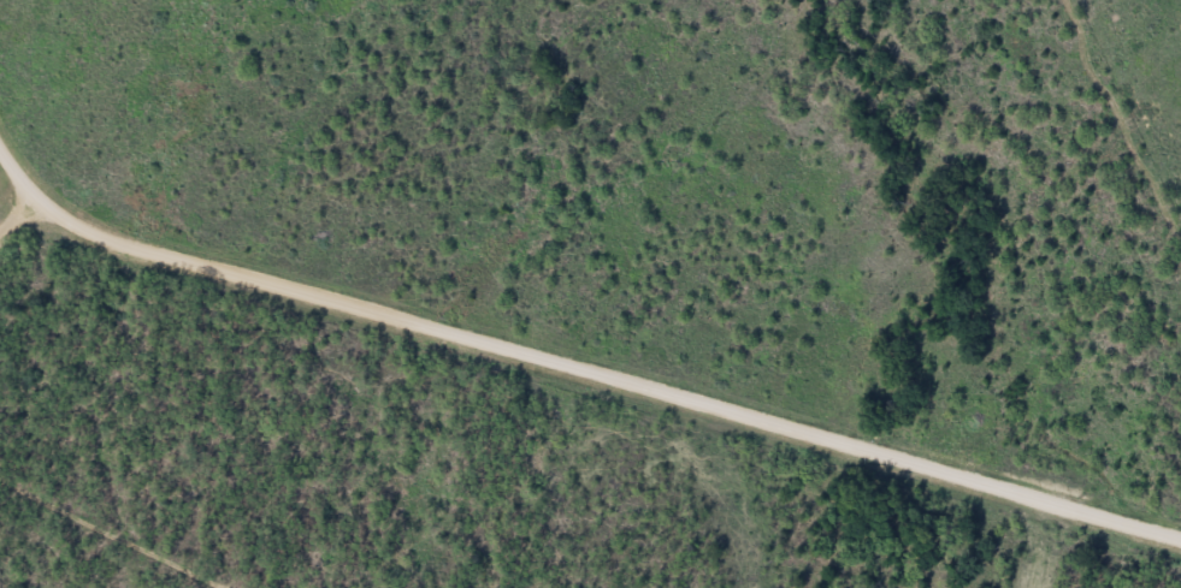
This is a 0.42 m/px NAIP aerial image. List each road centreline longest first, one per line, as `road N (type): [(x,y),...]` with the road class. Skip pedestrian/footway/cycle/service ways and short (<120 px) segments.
road 1 (residential): [(0,266),(49,198),(1180,539)]
road 2 (residential): [(49,198),(28,120),(0,79)]

